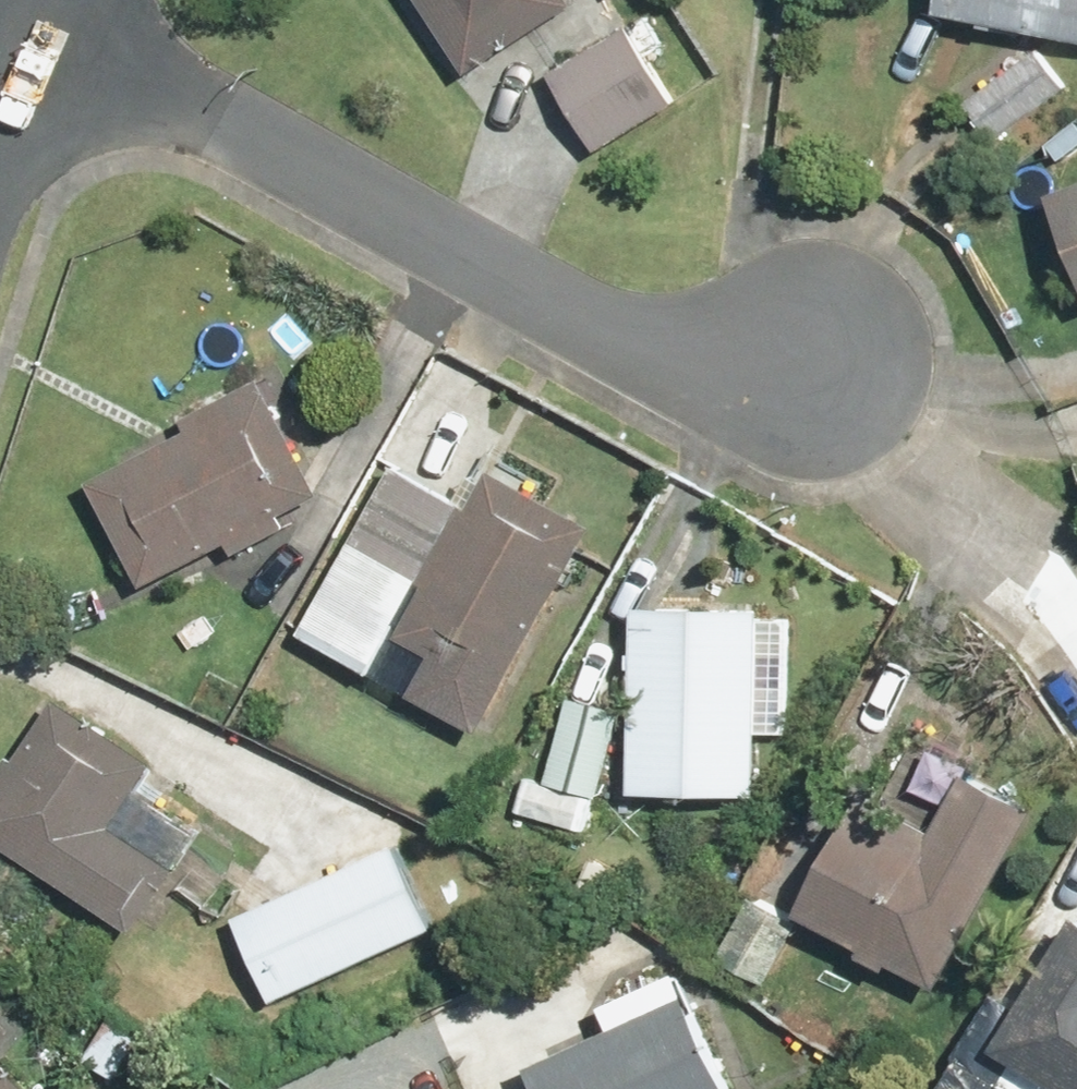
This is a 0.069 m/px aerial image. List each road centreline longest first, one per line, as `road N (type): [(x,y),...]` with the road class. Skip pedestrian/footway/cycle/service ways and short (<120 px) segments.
road 1 (residential): [(831,366),(745,367),(637,339),(26,16)]

